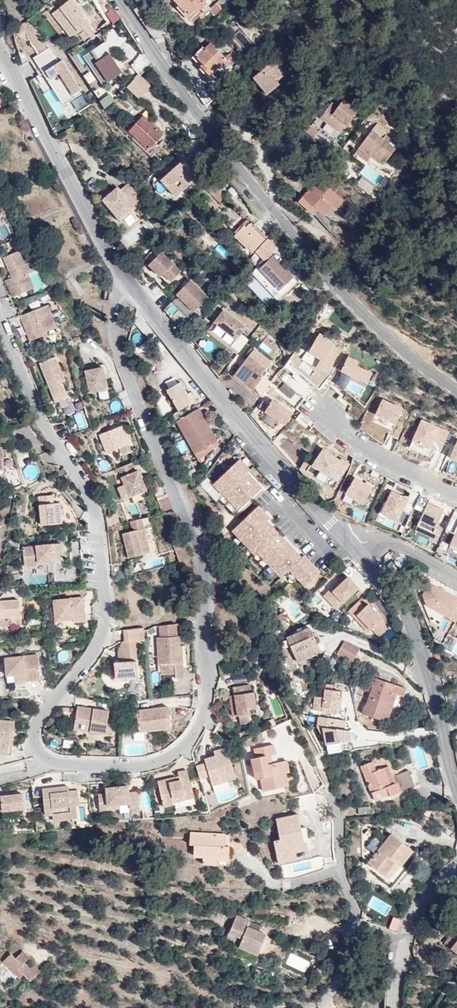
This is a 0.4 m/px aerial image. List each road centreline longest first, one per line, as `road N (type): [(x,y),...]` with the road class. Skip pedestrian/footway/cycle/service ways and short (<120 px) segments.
road 1 (residential): [(0,53),(109,258),(402,600),(456,792)]
road 2 (tertiary): [(120,0),(184,96),(317,263),(390,340),(456,389)]
road 3 (residential): [(393,1007),(415,910),(456,867)]

